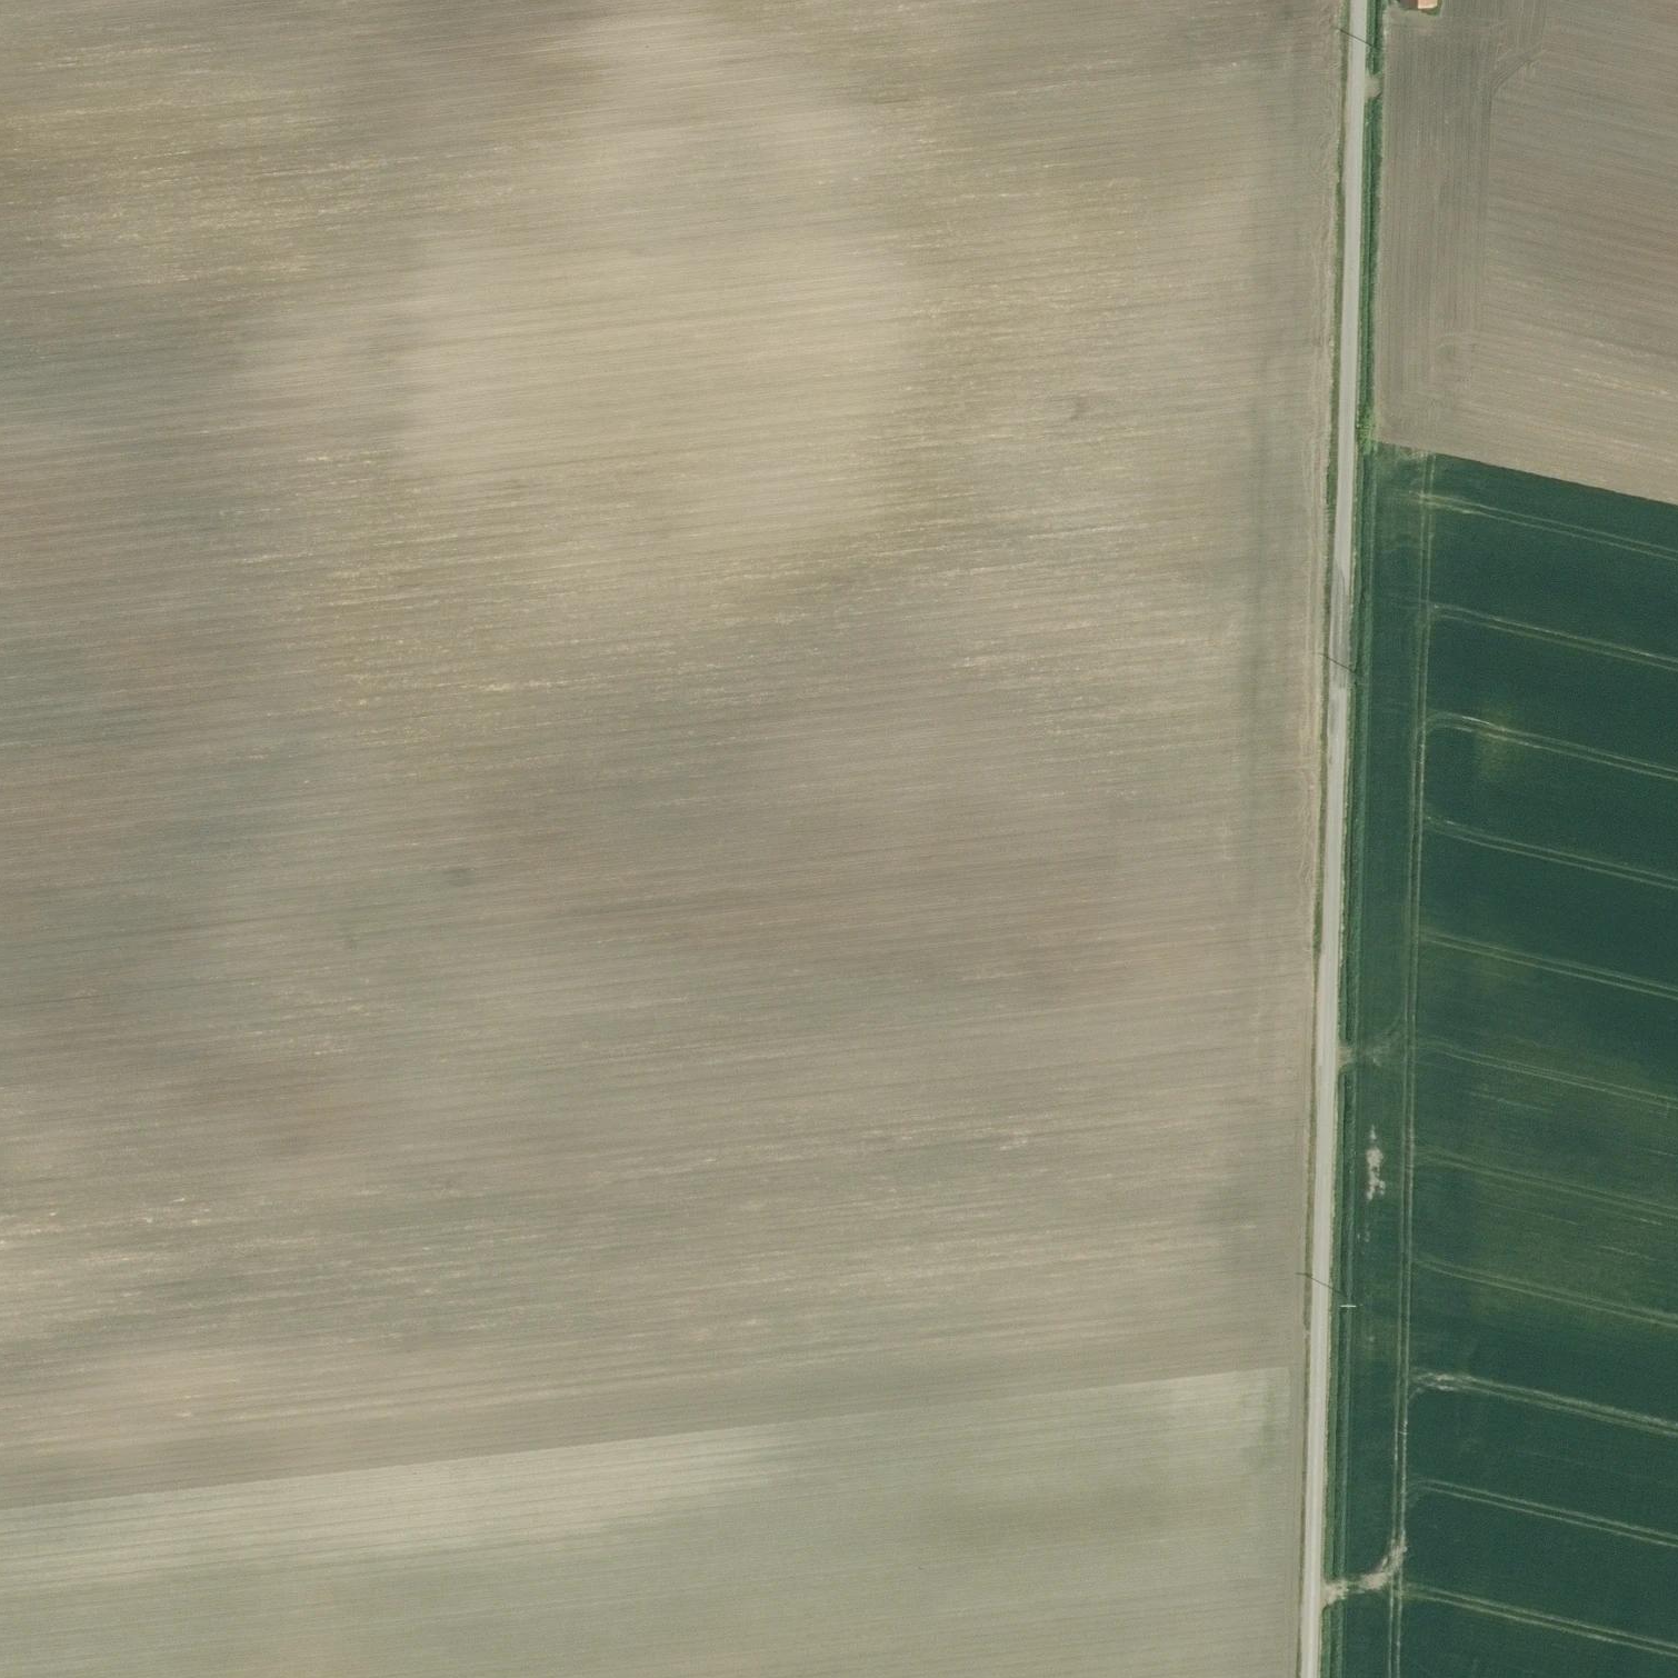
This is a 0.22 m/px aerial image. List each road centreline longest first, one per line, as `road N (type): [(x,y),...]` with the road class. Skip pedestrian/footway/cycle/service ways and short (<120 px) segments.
road 1 (residential): [(1364,0),(1318,1677)]

